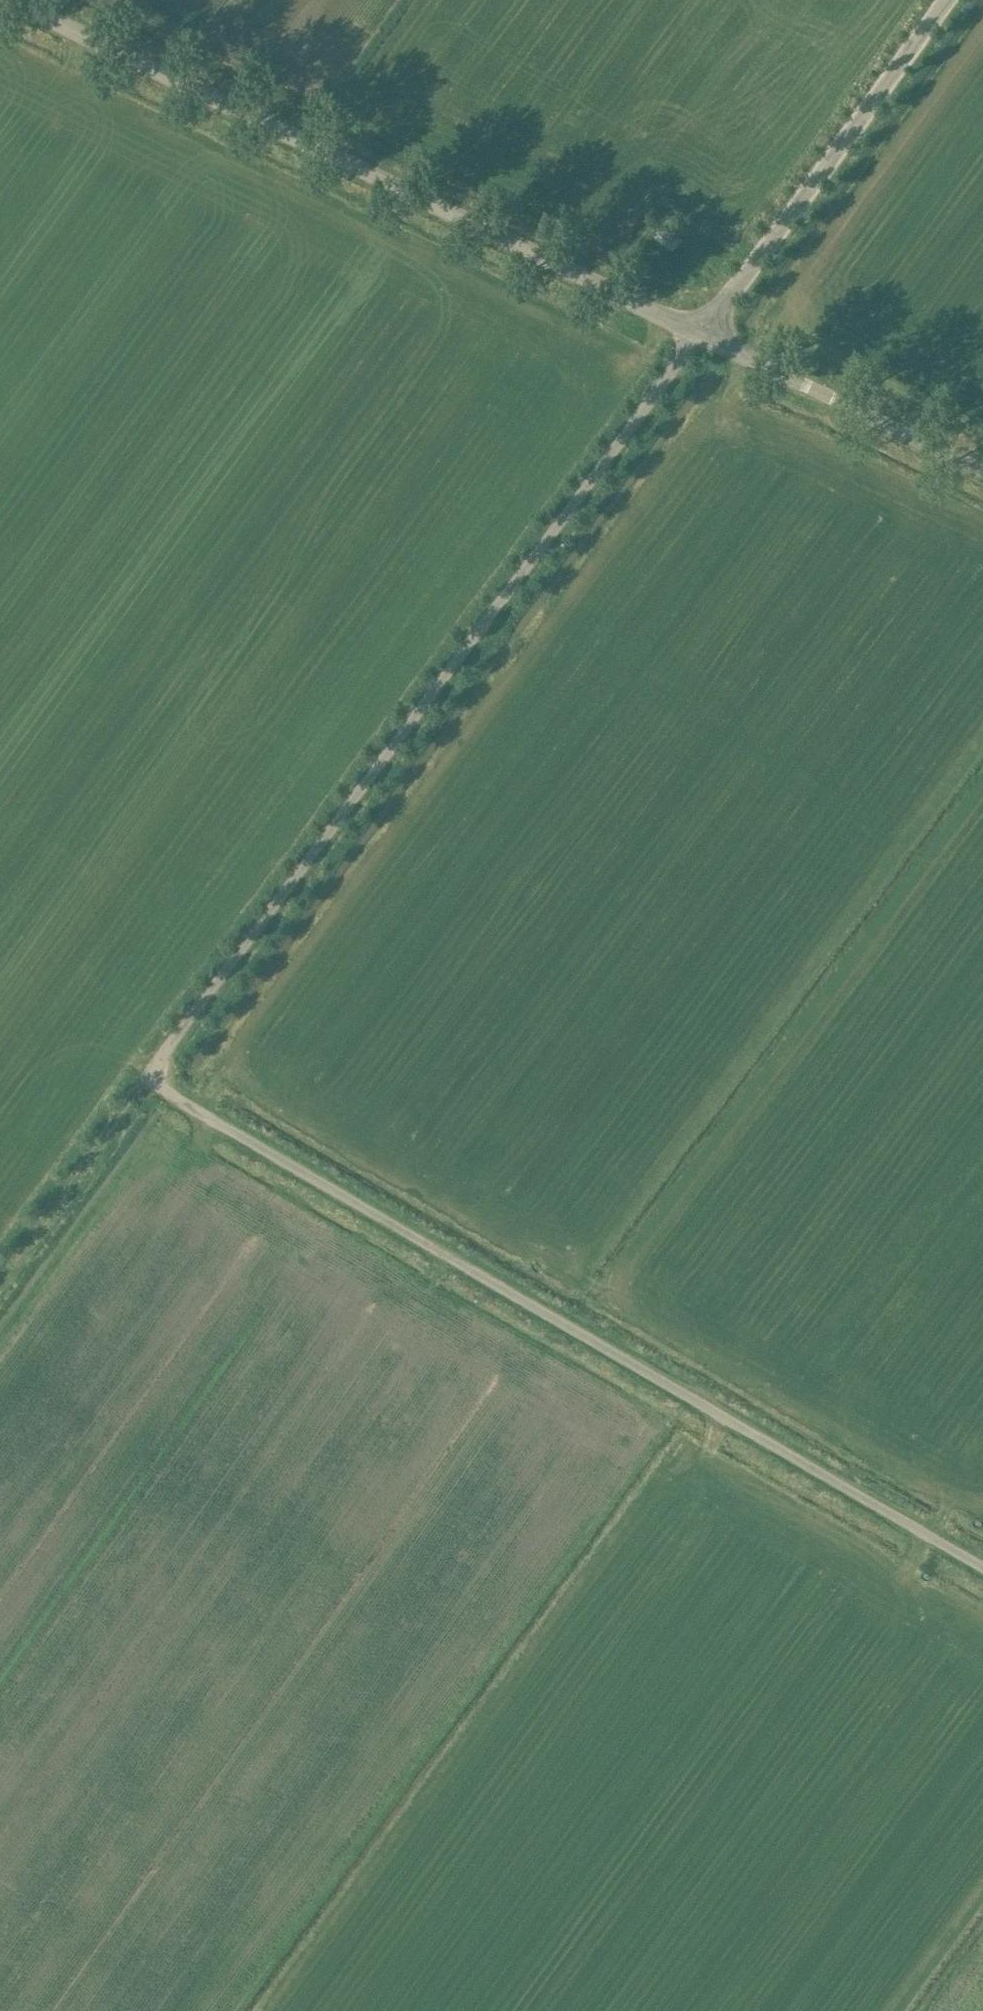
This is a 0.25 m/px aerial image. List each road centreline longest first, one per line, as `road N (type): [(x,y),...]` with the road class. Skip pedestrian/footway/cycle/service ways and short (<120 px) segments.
road 1 (unclassified): [(982,1568),(147,1085),(700,337)]
road 2 (unclassified): [(3,0),(700,337)]
road 3 (unclassified): [(700,337),(950,0)]
road 4 (unclassified): [(982,470),(700,337)]

